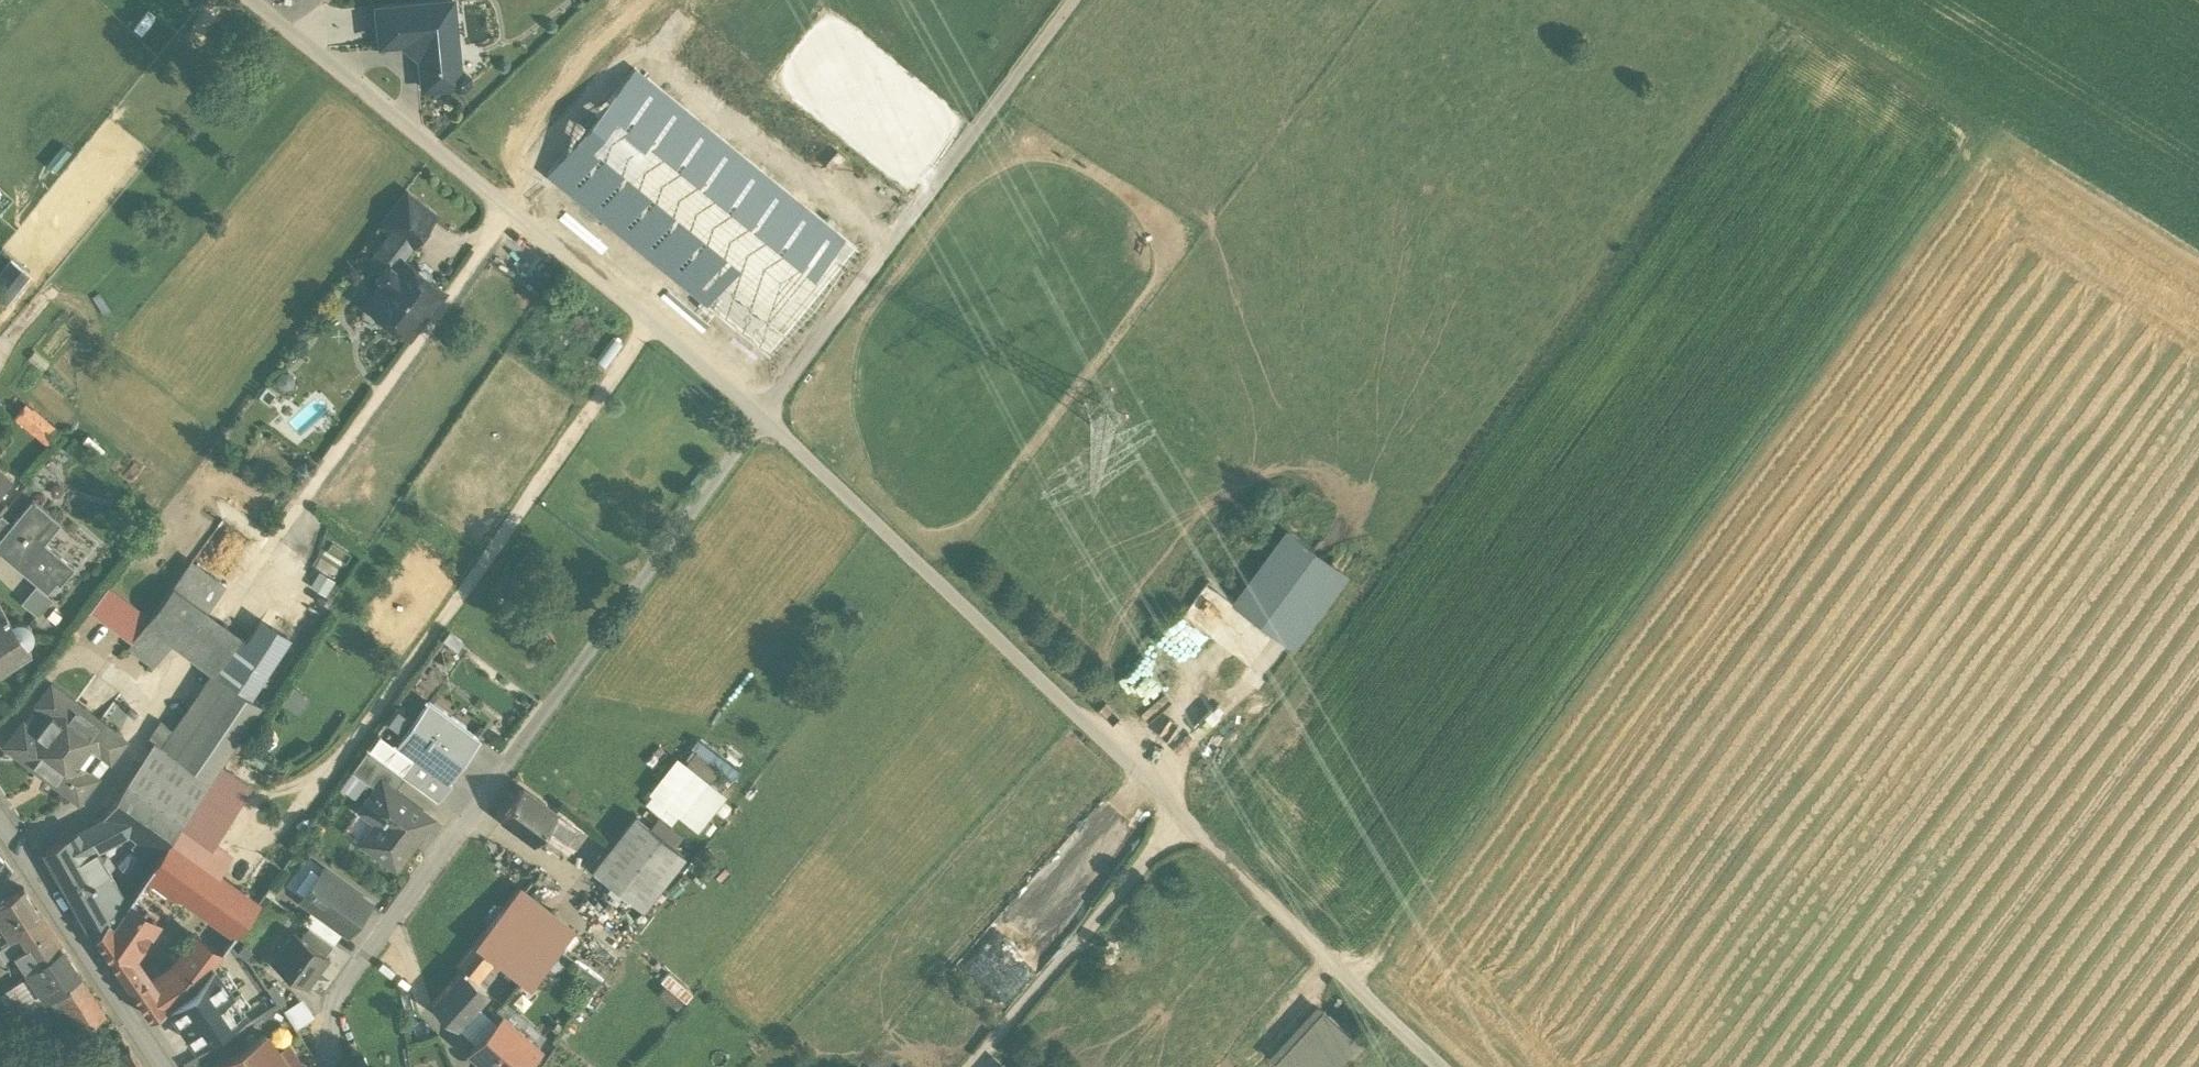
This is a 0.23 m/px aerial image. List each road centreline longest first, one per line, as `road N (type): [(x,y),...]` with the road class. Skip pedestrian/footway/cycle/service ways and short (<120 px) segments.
road 1 (track): [(1365,992),(1997,133),(1773,0)]
road 2 (track): [(1443,1066),(762,417)]
road 3 (track): [(256,0),(762,417)]
road 4 (track): [(762,417),(1078,0)]
road 5 (track): [(514,756),(762,417)]
road 6 (residential): [(330,1066),(333,1001),(514,756)]
road 7 (residential): [(0,810),(165,1066)]

